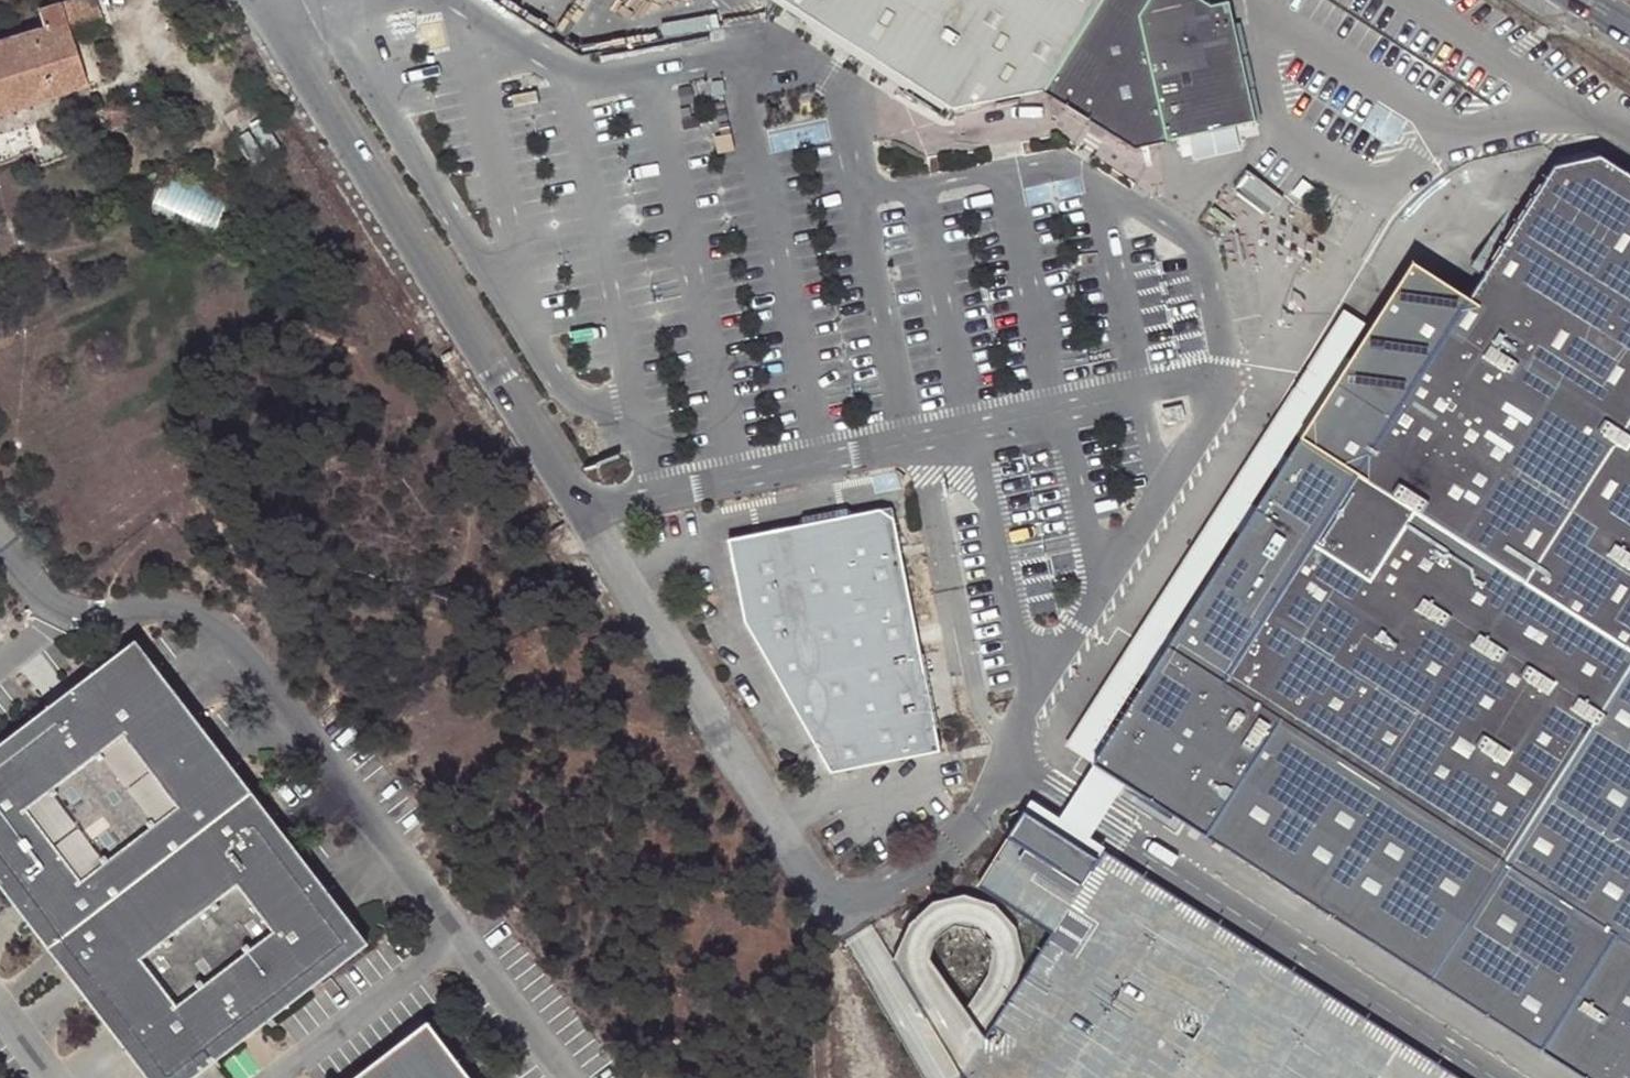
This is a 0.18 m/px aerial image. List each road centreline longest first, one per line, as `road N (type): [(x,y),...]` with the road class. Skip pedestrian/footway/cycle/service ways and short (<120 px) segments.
road 1 (unclassified): [(265,0),(837,912)]

